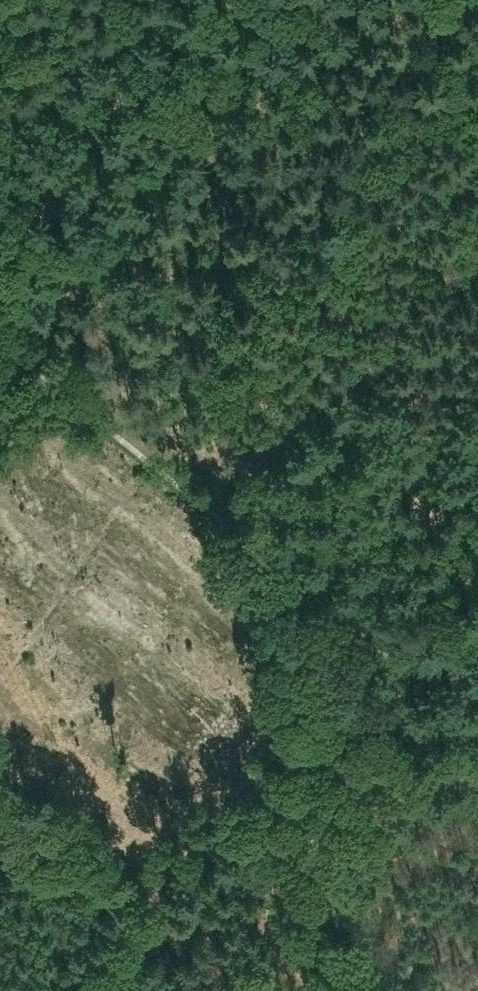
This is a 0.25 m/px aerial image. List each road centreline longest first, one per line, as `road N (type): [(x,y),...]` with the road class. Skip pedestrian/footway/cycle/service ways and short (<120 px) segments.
road 1 (track): [(0,324),(423,663)]
road 2 (track): [(115,990),(123,961),(206,840),(477,617)]
road 3 (track): [(477,769),(423,663)]

